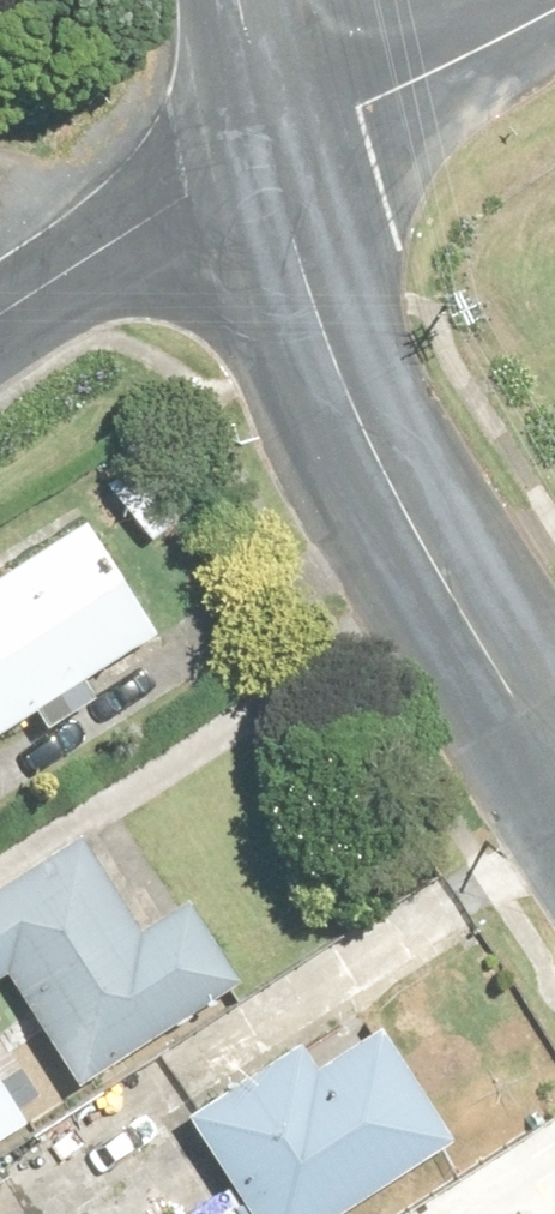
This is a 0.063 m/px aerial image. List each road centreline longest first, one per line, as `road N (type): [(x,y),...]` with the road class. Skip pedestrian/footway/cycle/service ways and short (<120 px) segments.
road 1 (tertiary): [(273,154),(304,286),(401,540),(554,779)]
road 2 (residential): [(0,324),(189,198),(273,154)]
road 3 (residential): [(273,154),(554,7)]
road 4 (tertiary): [(239,0),(273,154)]

